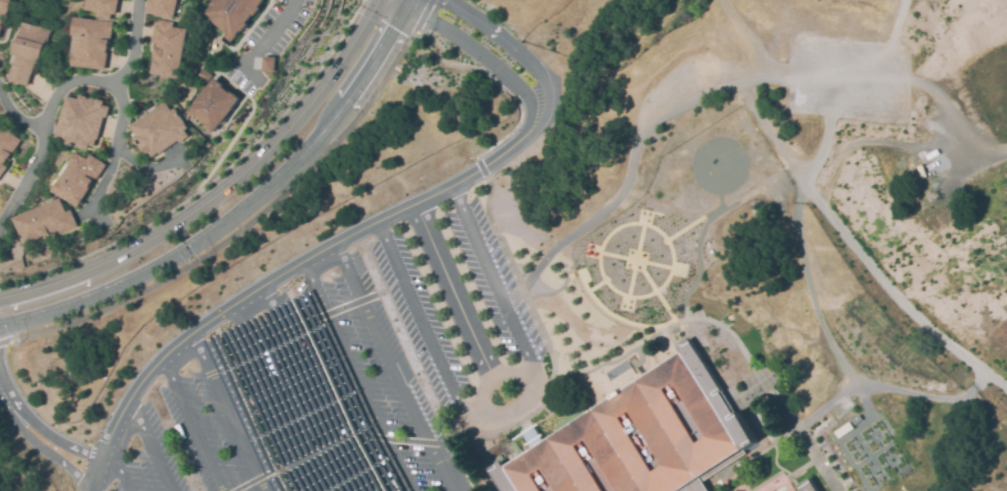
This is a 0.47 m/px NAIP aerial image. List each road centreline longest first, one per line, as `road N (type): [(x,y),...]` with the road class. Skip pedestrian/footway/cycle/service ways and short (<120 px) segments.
road 1 (secondary): [(0,328),(147,273),(263,198),(318,145),(413,0)]
road 2 (secondary): [(378,0),(291,121),(185,220),(81,274),(0,300)]

